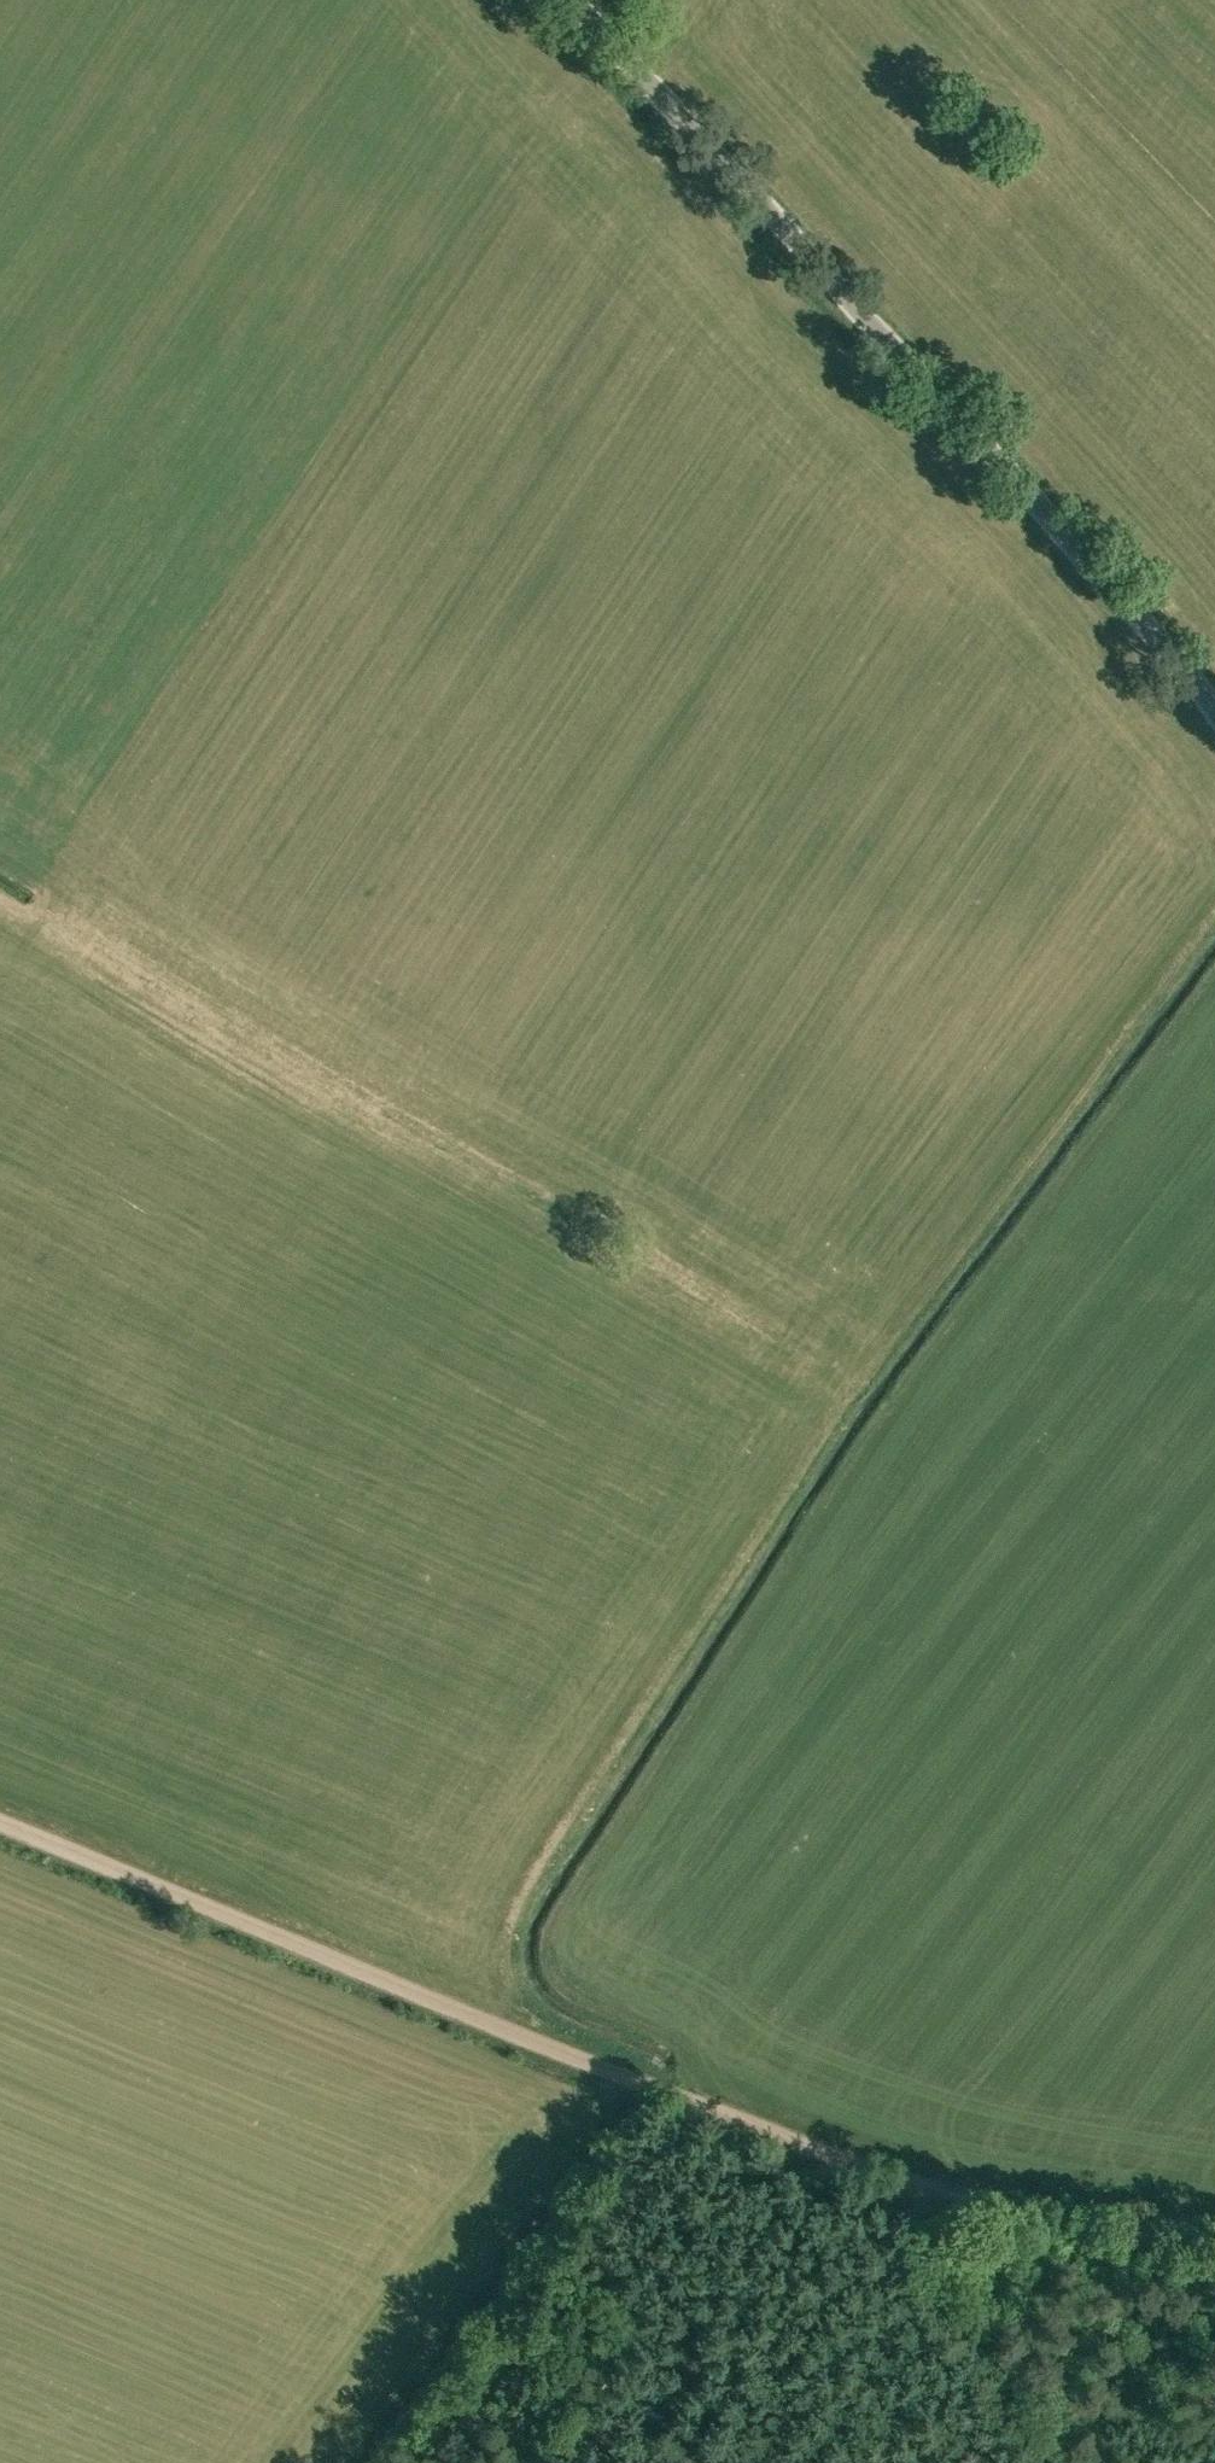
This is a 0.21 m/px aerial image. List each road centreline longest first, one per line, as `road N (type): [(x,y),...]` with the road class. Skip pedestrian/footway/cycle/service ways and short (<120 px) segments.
road 1 (track): [(1214,2225),(876,2175),(619,2083),(0,1819)]
road 2 (tertiary): [(1214,720),(1180,668),(842,285),(569,0)]

